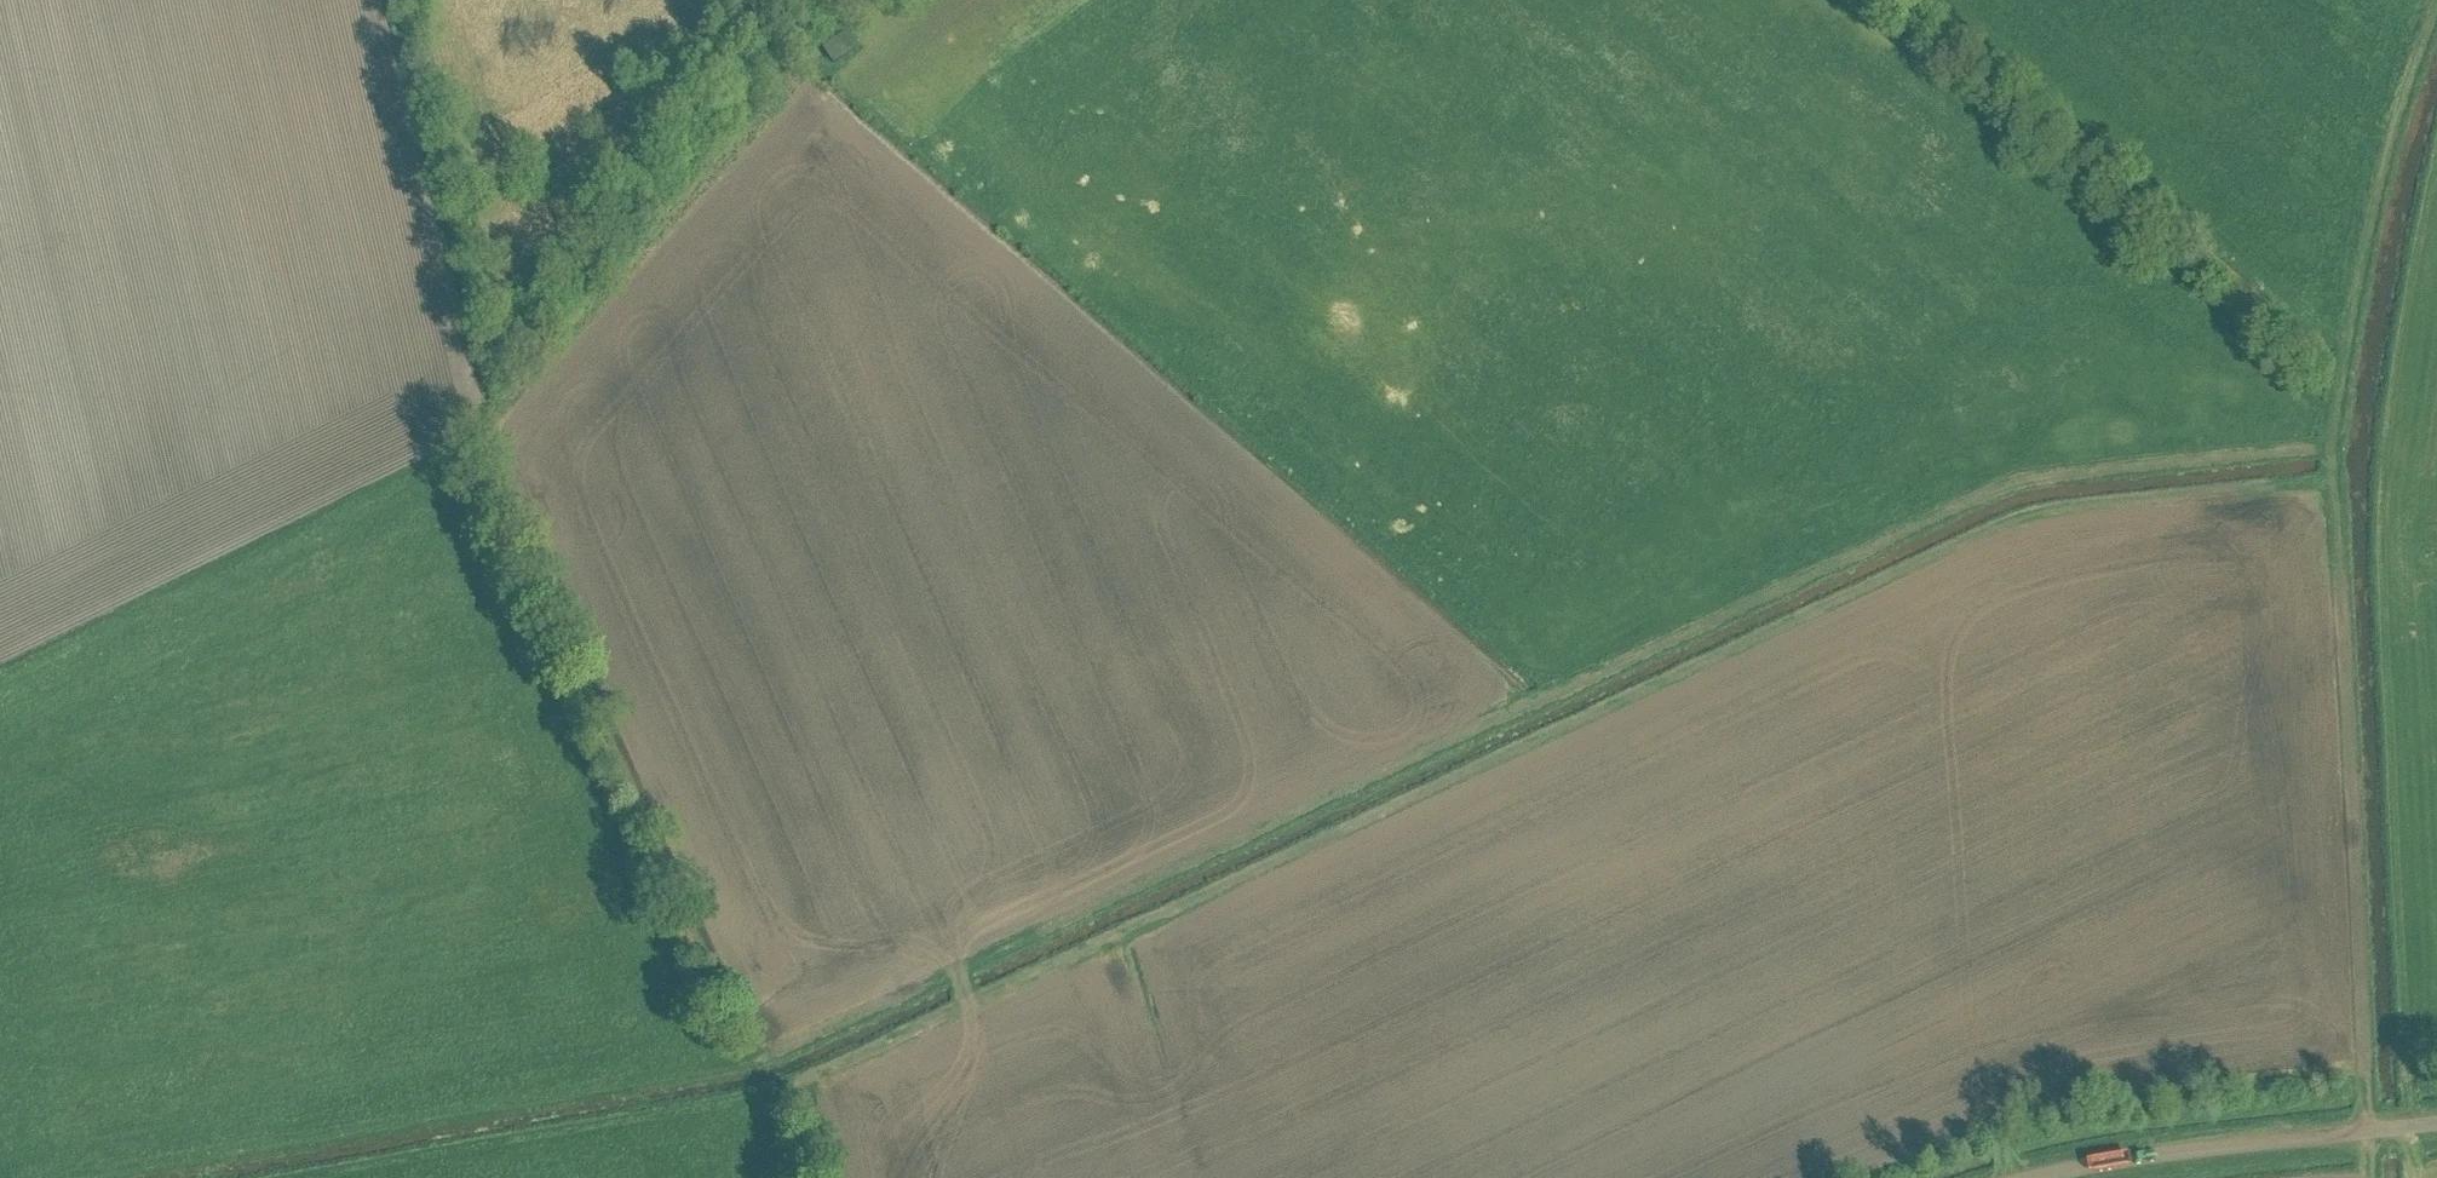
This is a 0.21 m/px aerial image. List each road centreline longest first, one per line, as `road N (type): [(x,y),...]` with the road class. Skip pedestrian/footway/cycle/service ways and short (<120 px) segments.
road 1 (unclassified): [(2037,1177),(2153,1155),(2436,1125)]

